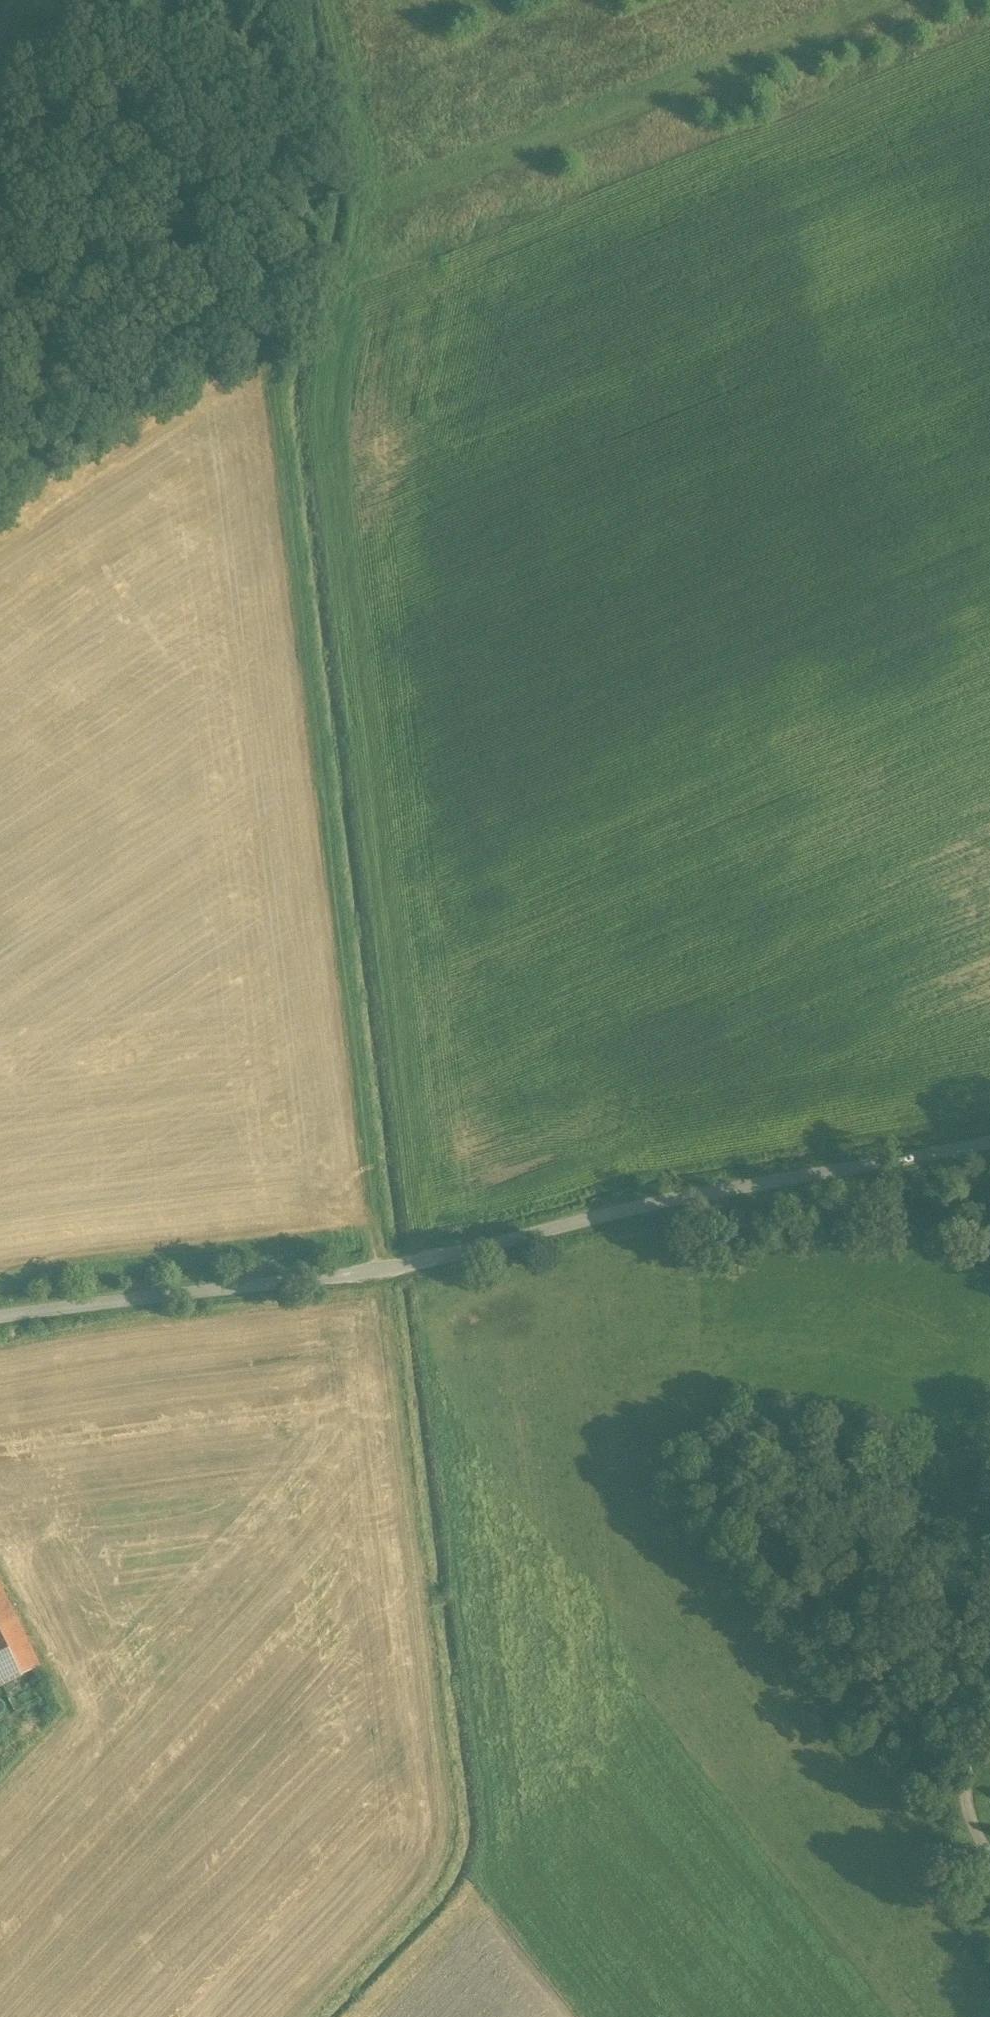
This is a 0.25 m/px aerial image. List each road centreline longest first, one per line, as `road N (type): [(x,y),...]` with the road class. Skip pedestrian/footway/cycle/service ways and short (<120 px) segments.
road 1 (unclassified): [(0,1310),(444,1260),(669,1195),(989,1140)]

